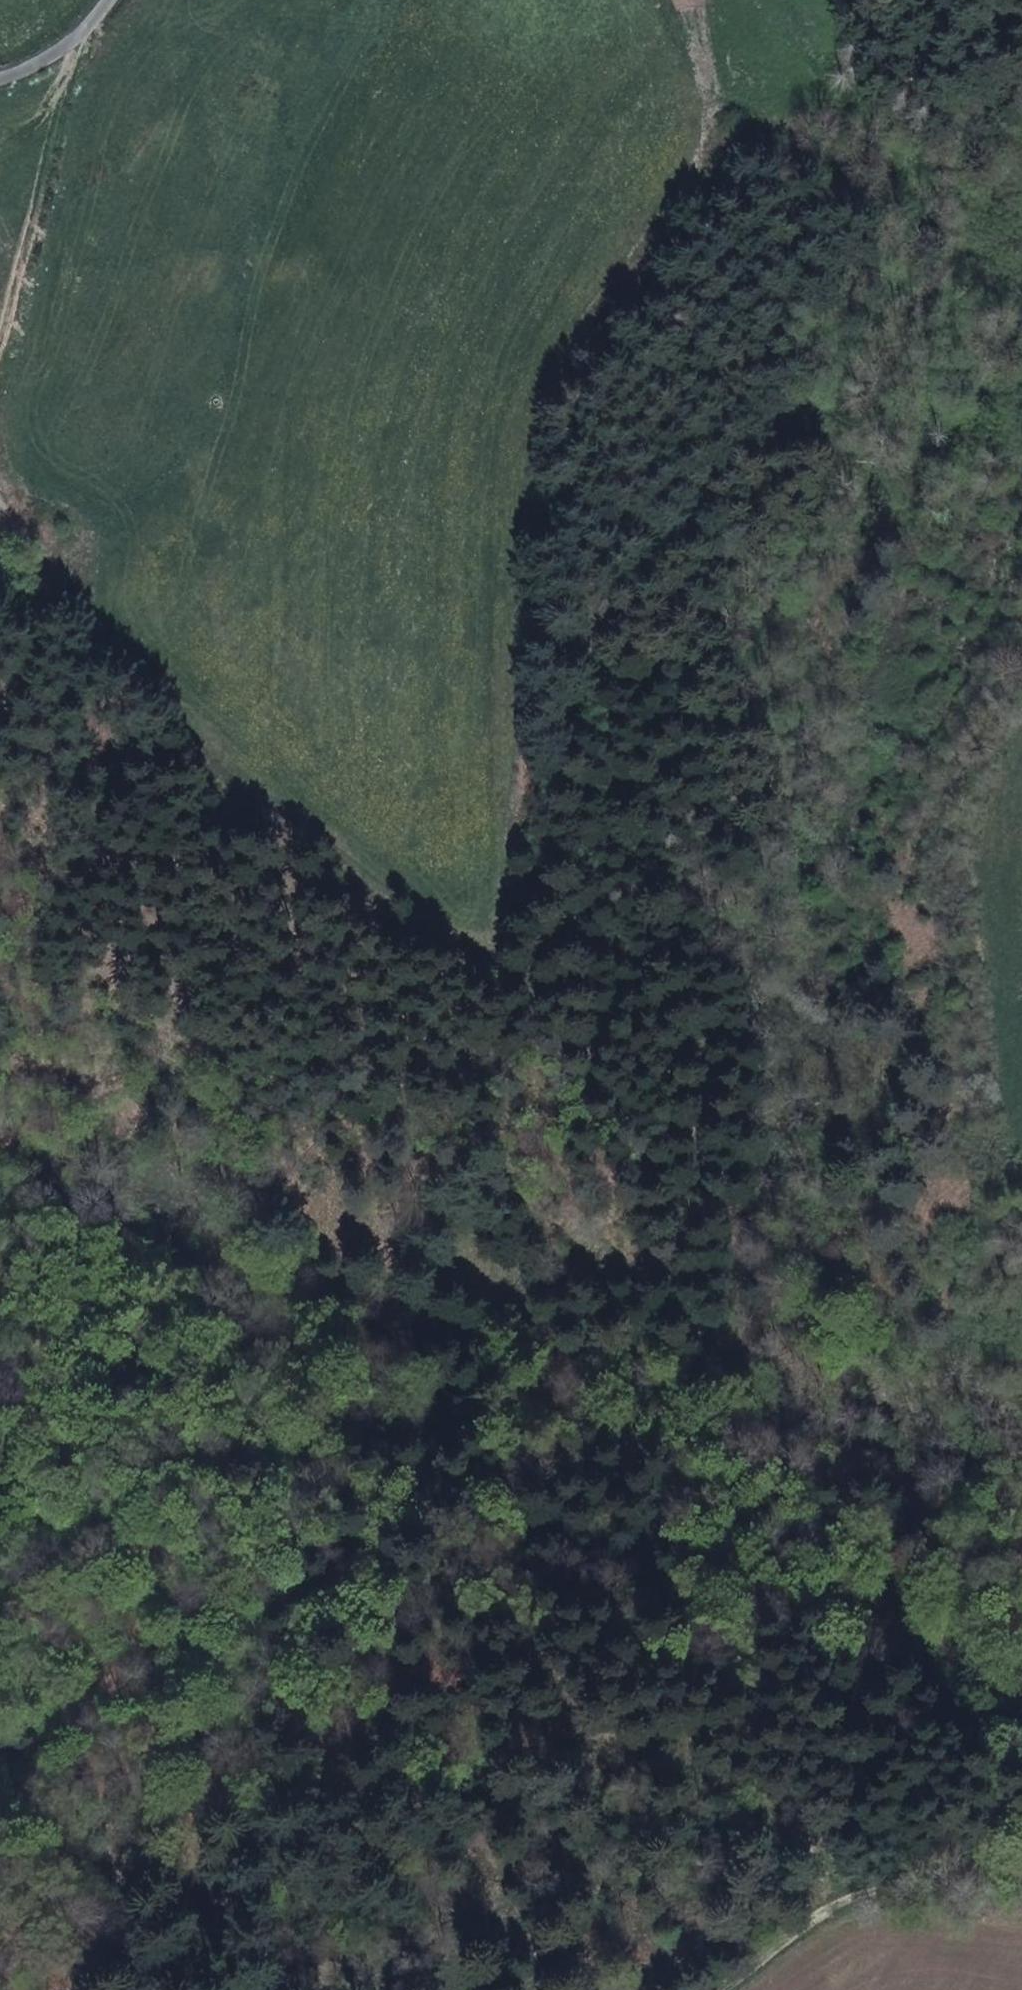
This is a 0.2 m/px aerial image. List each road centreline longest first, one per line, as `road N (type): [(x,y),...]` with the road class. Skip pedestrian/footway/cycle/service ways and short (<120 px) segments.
road 1 (track): [(709,1989),(786,1937),(821,1888),(827,1785),(929,1739),(1021,1756)]
road 2 (unclassified): [(110,0),(82,37),(0,84)]

